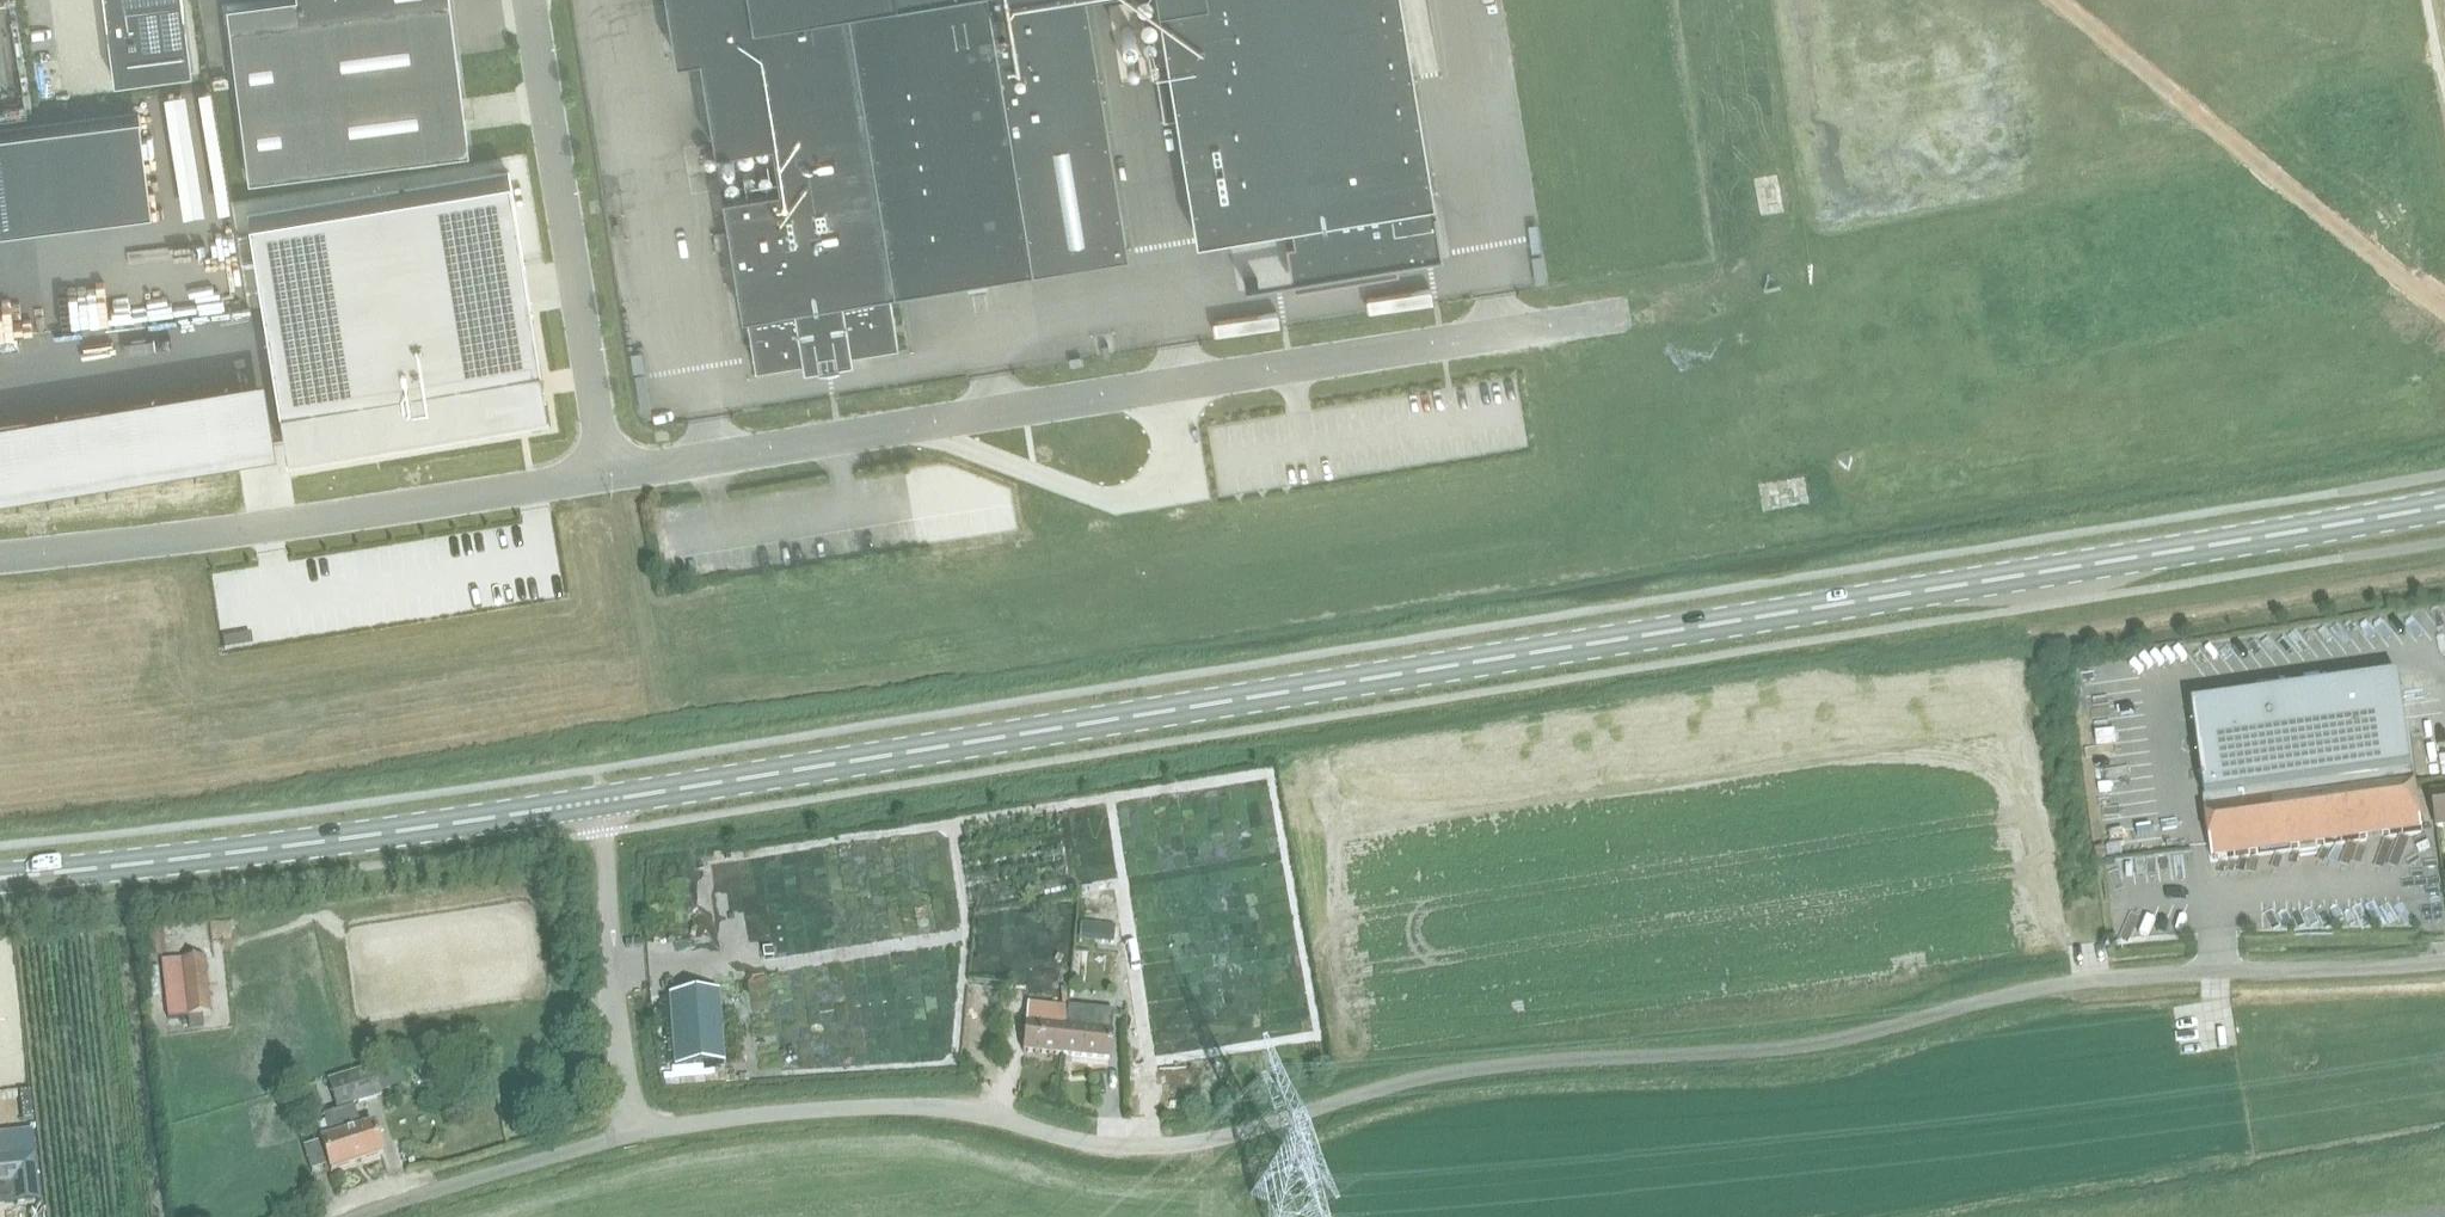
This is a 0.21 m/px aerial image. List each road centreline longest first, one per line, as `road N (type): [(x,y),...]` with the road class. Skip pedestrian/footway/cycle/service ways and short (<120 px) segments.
road 1 (primary): [(602,805),(2444,506)]
road 2 (unclassified): [(637,1135),(740,1119),(906,1111),(969,1115),(1075,1142),(1155,1151),(1235,1139),(1360,1097),(1480,1071),(1811,1049),(2137,978),(2444,964)]
road 3 (unclassified): [(608,472),(1628,319)]
road 4 (unclassified): [(0,560),(608,472)]
road 5 (primary): [(0,878),(602,805)]
road 6 (unclassified): [(531,0),(608,472)]
road 7 (unclassified): [(637,1135),(614,1009),(602,805)]
road 8 (unclassified): [(637,1135),(352,1216)]

